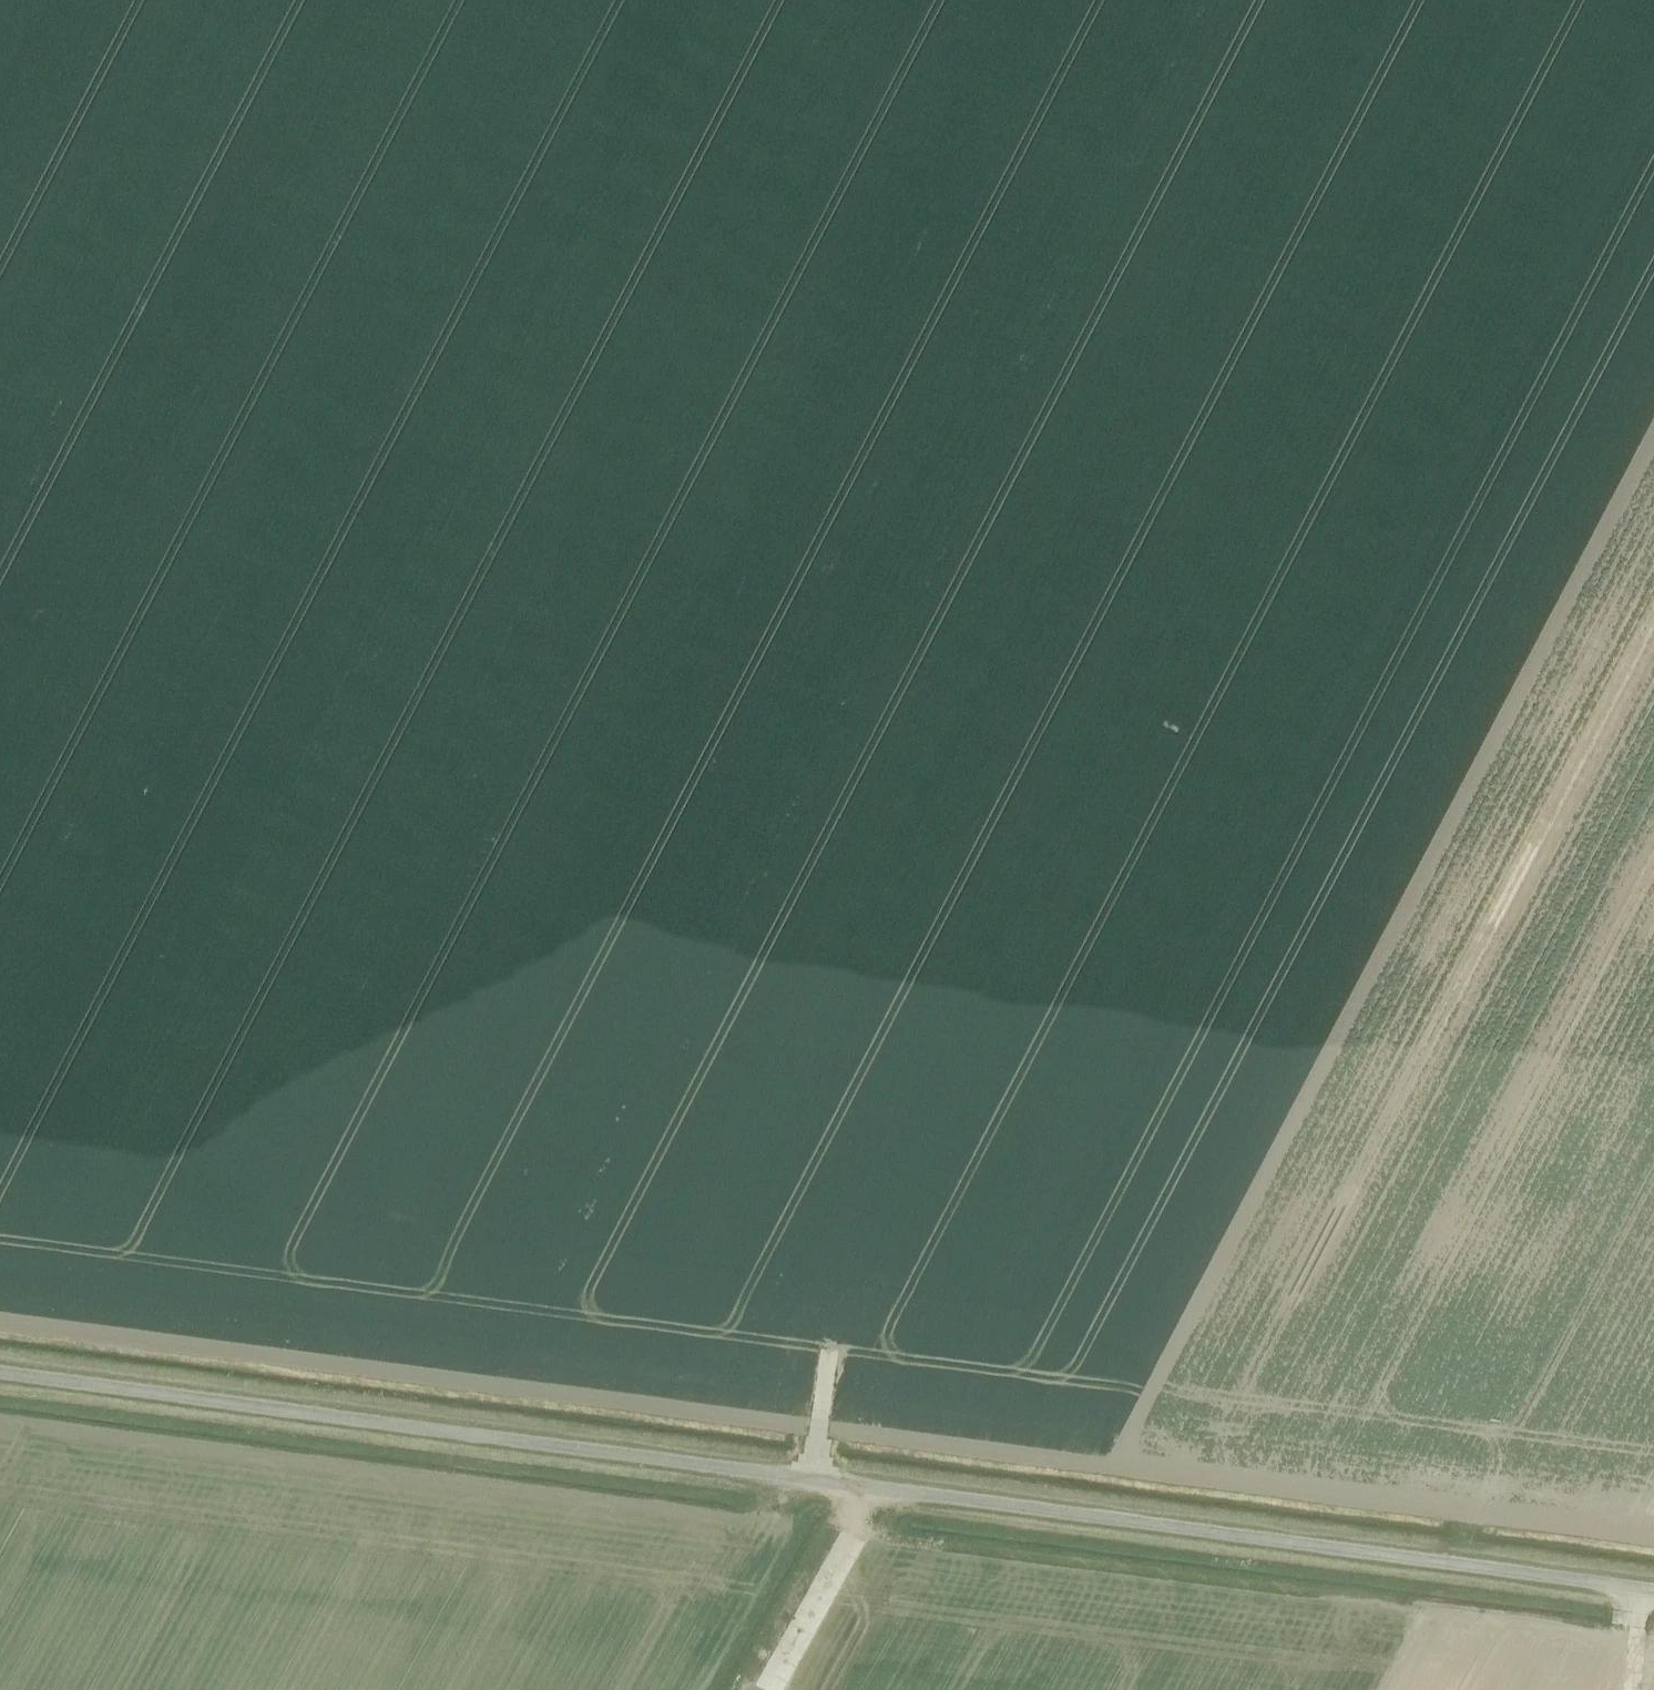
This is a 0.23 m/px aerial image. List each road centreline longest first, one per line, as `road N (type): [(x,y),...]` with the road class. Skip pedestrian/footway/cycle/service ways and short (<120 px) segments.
road 1 (unclassified): [(1653,1589),(0,1372)]

